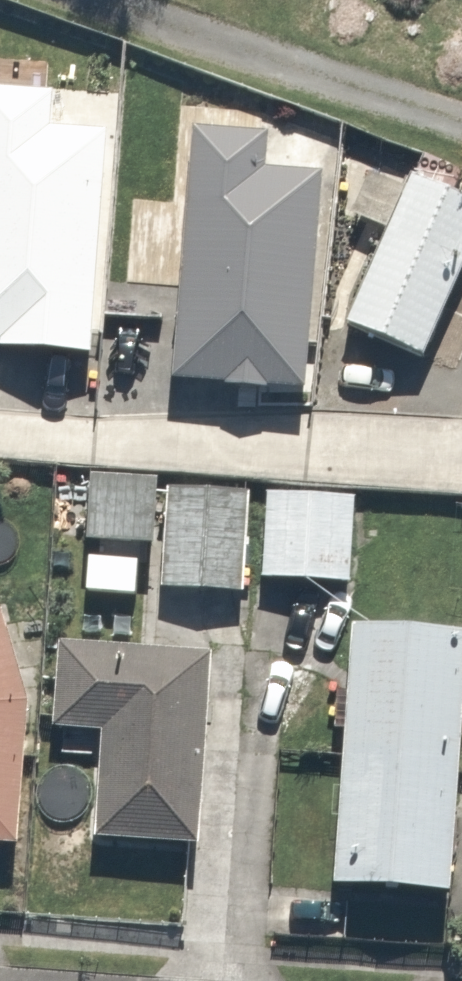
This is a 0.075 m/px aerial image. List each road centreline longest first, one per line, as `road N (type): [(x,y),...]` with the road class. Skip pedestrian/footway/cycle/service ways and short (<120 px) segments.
road 1 (residential): [(461,449),(0,434)]

